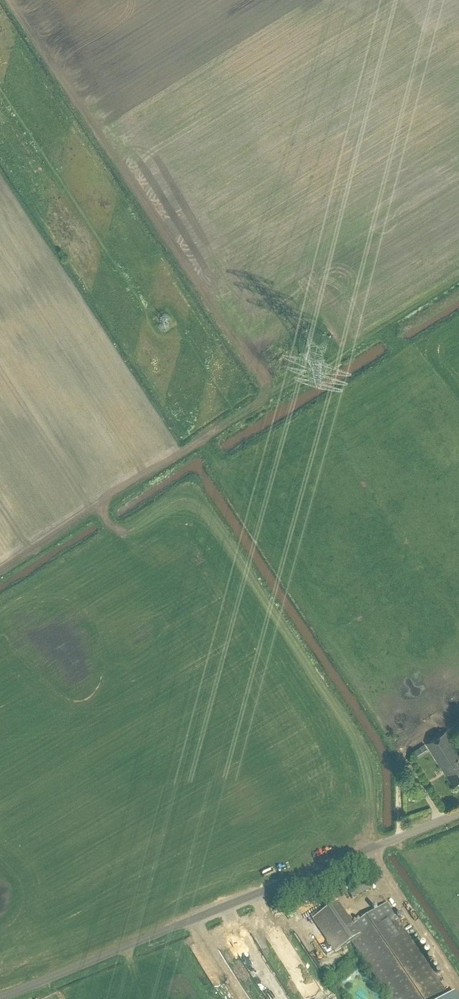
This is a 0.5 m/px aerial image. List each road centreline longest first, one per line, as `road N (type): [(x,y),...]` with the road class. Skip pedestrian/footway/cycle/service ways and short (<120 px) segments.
road 1 (unclassified): [(0,998),(398,837)]

